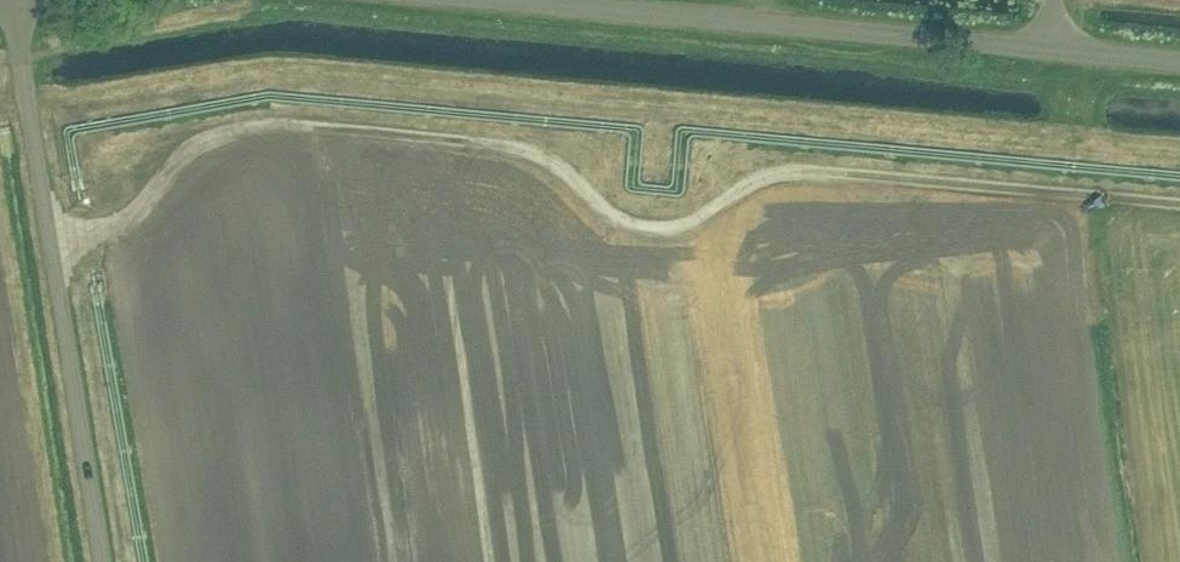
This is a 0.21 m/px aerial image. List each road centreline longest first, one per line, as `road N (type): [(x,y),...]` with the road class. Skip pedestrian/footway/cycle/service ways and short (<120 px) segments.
road 1 (track): [(50,243),(127,220),(196,145),(269,126),(531,152),(611,218),(645,231),(698,221),(755,181),(782,172),(1179,205)]
road 2 (tertiary): [(1179,63),(511,0)]
road 3 (unclassified): [(101,561),(11,0)]

